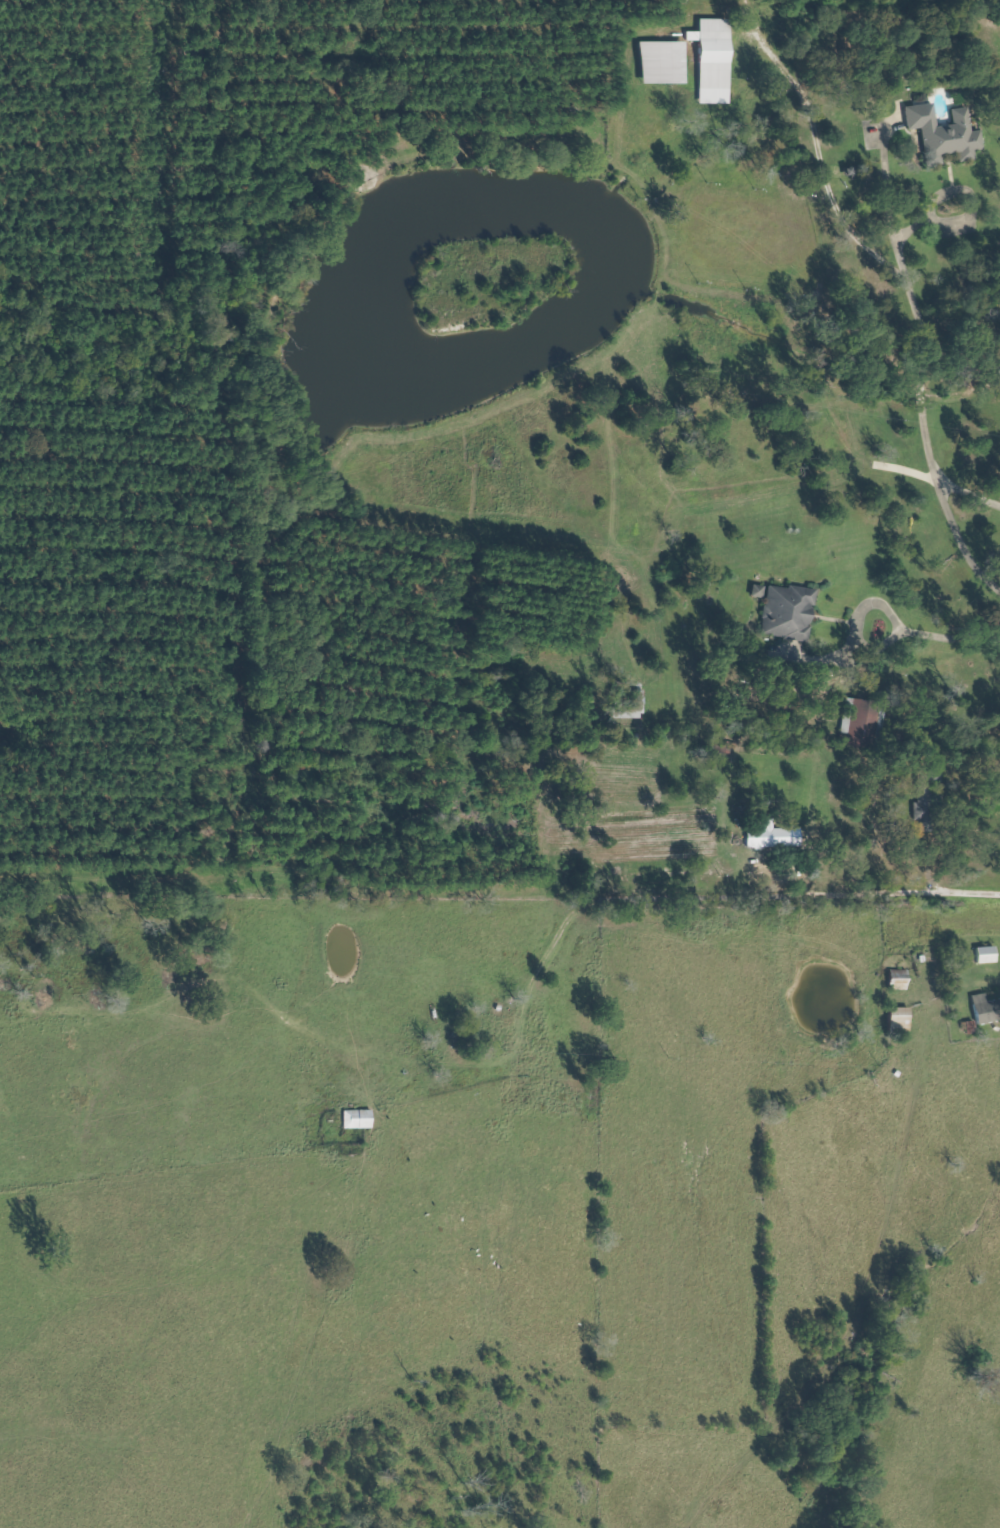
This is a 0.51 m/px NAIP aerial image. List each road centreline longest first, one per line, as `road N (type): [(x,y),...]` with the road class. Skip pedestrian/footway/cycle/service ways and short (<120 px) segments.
road 1 (track): [(999,893),(598,900)]

